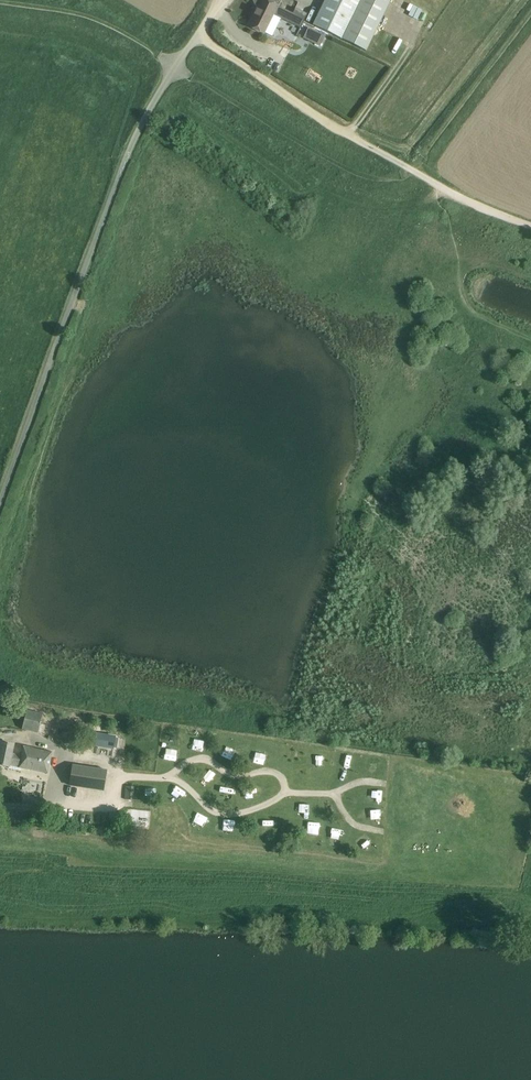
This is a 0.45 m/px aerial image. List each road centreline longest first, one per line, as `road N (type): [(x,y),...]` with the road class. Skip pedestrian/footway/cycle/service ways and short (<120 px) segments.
road 1 (unclassified): [(0,499),(135,140),(201,35)]
road 2 (track): [(530,226),(333,125),(201,35)]
road 3 (track): [(0,3),(96,17),(139,38),(172,76)]

